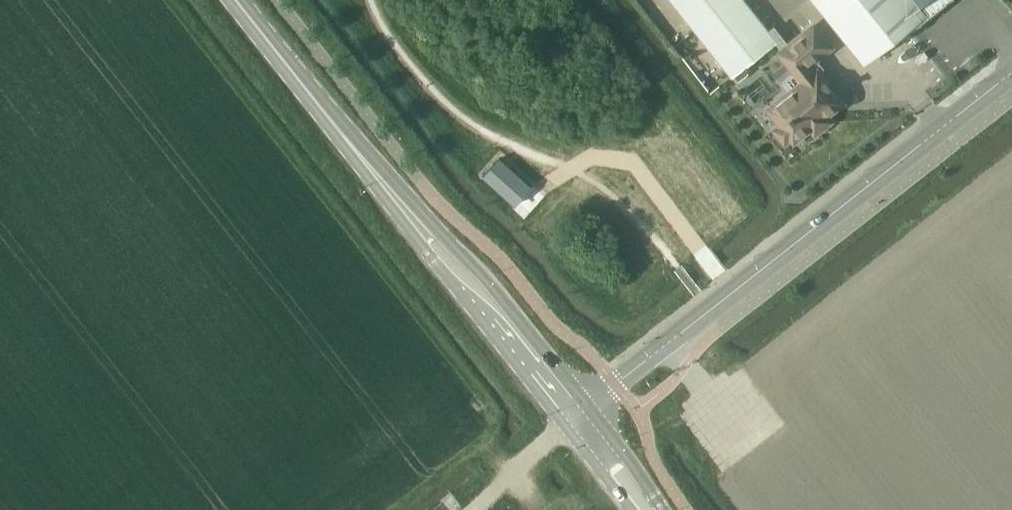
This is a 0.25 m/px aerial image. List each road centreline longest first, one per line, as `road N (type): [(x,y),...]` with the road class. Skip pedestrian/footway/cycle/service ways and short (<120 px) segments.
road 1 (tertiary): [(588,407),(1011,73)]
road 2 (secondary): [(588,407),(481,272),(341,134)]
road 3 (secondary): [(341,134),(564,426)]
road 4 (secondary): [(341,134),(236,0)]
road 5 (track): [(468,509),(564,426)]
road 6 (secondary): [(663,509),(588,407)]

